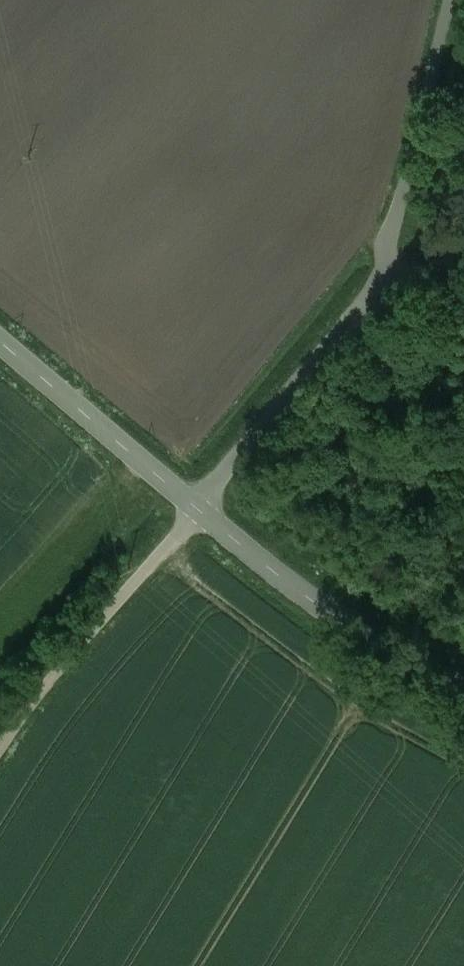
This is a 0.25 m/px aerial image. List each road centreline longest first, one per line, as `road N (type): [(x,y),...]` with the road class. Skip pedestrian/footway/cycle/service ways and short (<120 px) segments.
road 1 (tertiary): [(199,509),(319,605),(463,689)]
road 2 (unclassified): [(0,751),(59,670),(199,509)]
road 3 (unclassified): [(383,284),(451,0)]
road 4 (unclassified): [(199,509),(383,284)]
road 5 (tertiary): [(0,341),(199,509)]

